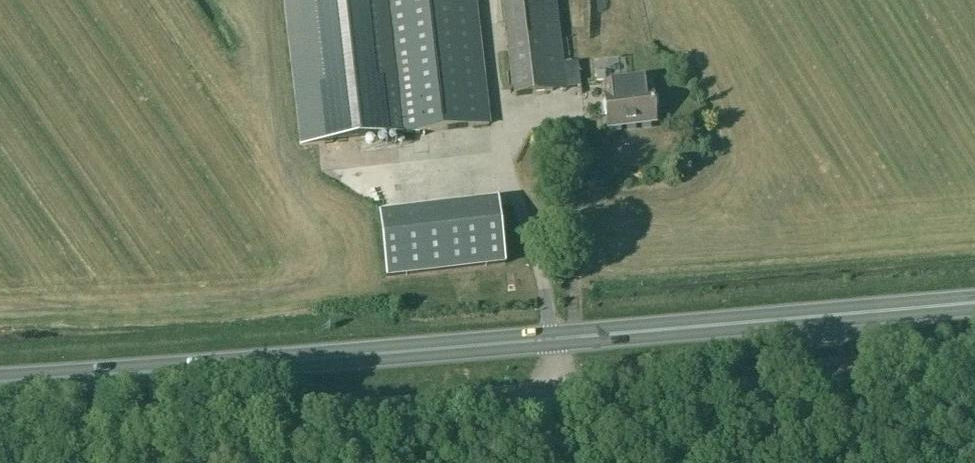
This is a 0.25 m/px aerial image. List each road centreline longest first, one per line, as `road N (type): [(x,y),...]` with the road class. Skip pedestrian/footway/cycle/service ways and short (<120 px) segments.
road 1 (unclassified): [(0,441),(974,352)]
road 2 (trunk): [(550,339),(0,381)]
road 3 (trunk): [(550,339),(974,303)]

